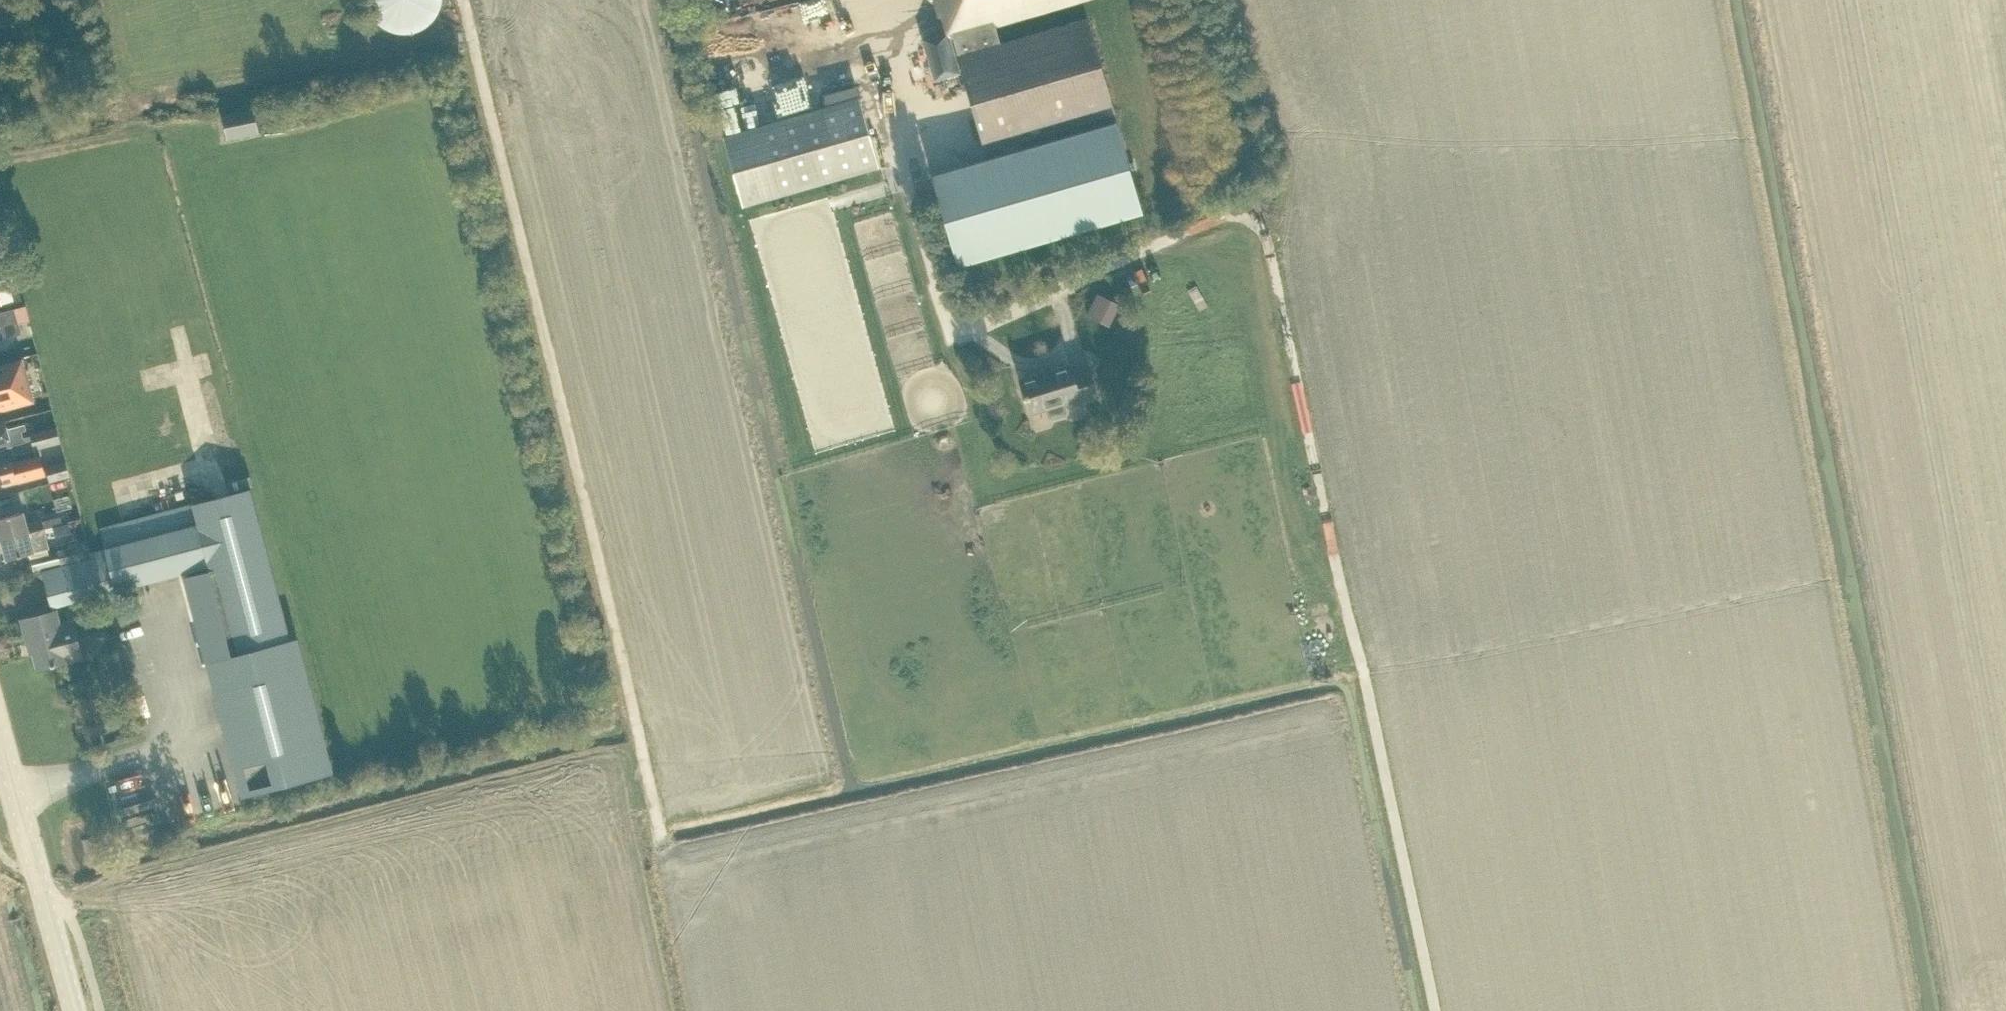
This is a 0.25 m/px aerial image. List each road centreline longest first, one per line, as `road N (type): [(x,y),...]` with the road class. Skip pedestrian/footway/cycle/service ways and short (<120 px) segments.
road 1 (tertiary): [(76,1010),(0,731)]
road 2 (track): [(0,160),(208,126)]

